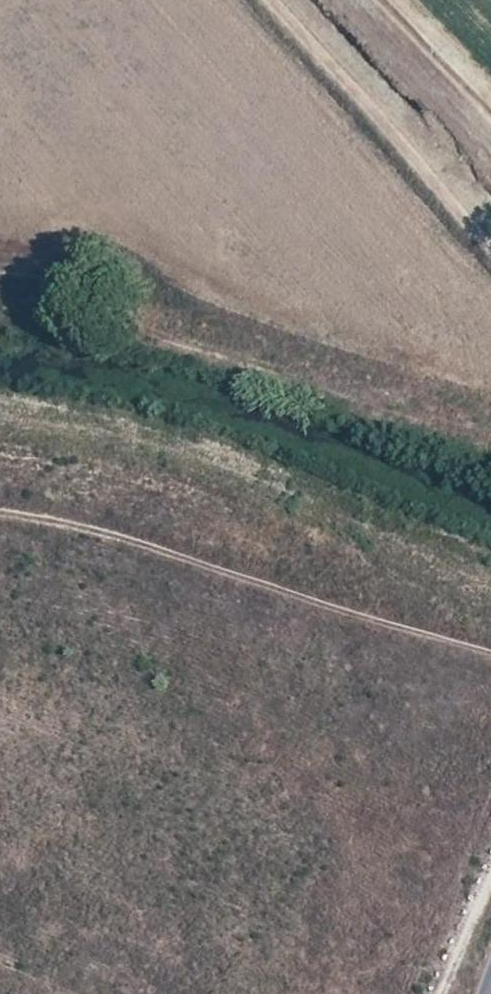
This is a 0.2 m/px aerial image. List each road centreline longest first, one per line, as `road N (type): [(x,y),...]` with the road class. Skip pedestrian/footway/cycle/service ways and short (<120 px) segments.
road 1 (track): [(490,622),(269,523),(45,458),(0,455)]
road 2 (track): [(0,415),(120,432),(211,456),(425,549)]
road 3 (track): [(438,993),(490,876)]

